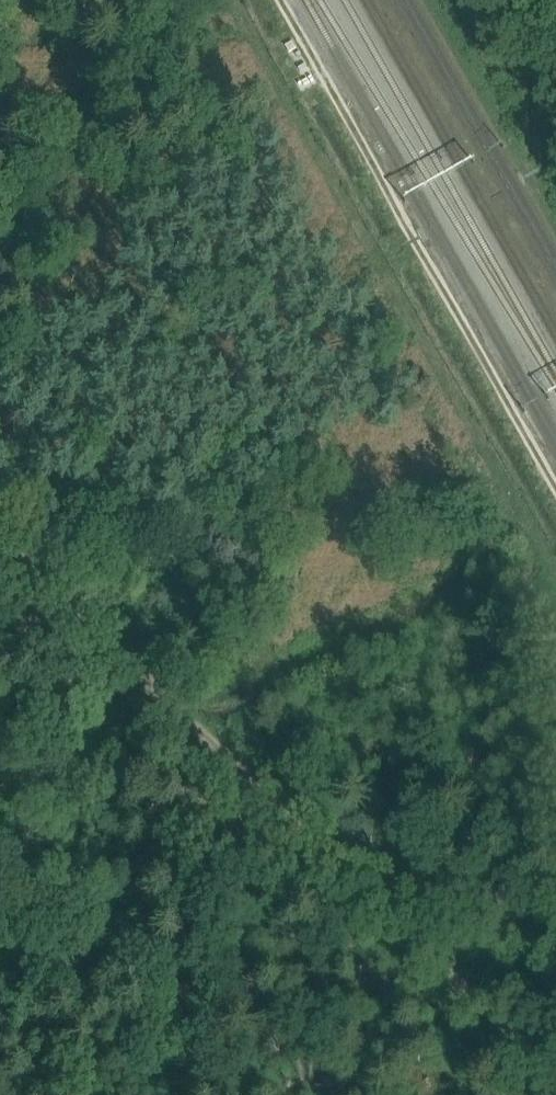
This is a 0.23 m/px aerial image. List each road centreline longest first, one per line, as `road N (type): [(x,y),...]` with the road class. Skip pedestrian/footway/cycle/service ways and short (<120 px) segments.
road 1 (track): [(555,1066),(378,885),(0,545)]
road 2 (track): [(231,0),(516,502)]
road 3 (track): [(555,572),(516,502),(478,550),(420,598),(306,643),(220,690),(165,695)]

